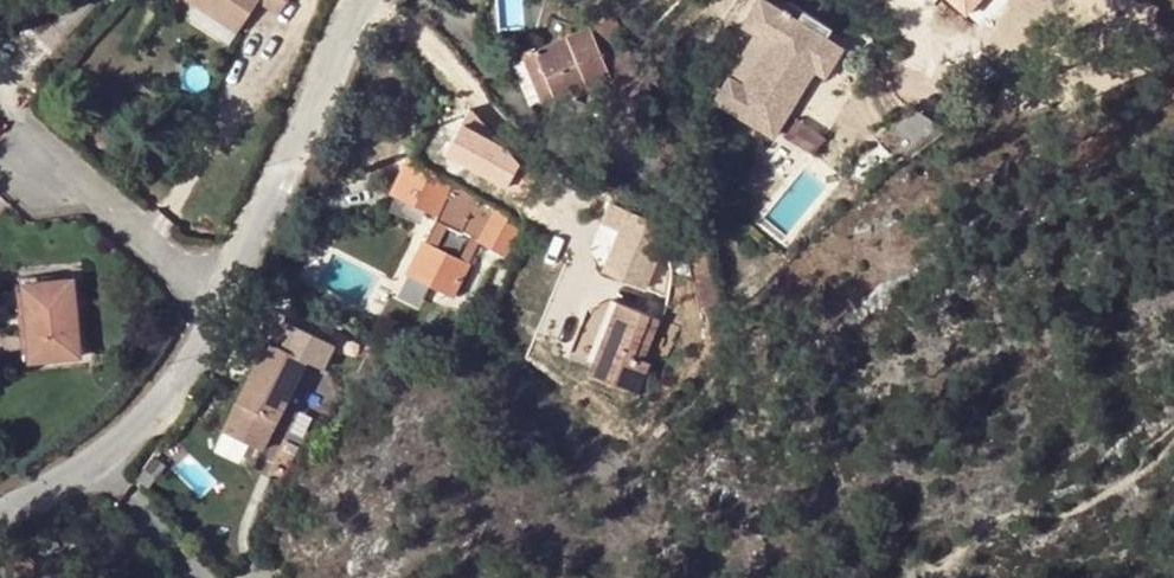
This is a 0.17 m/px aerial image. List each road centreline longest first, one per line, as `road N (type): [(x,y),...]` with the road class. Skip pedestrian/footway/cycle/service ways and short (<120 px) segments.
road 1 (unclassified): [(361,0),(221,303)]
road 2 (unclassified): [(221,303),(121,439),(0,506)]
road 3 (residential): [(221,303),(97,201)]

